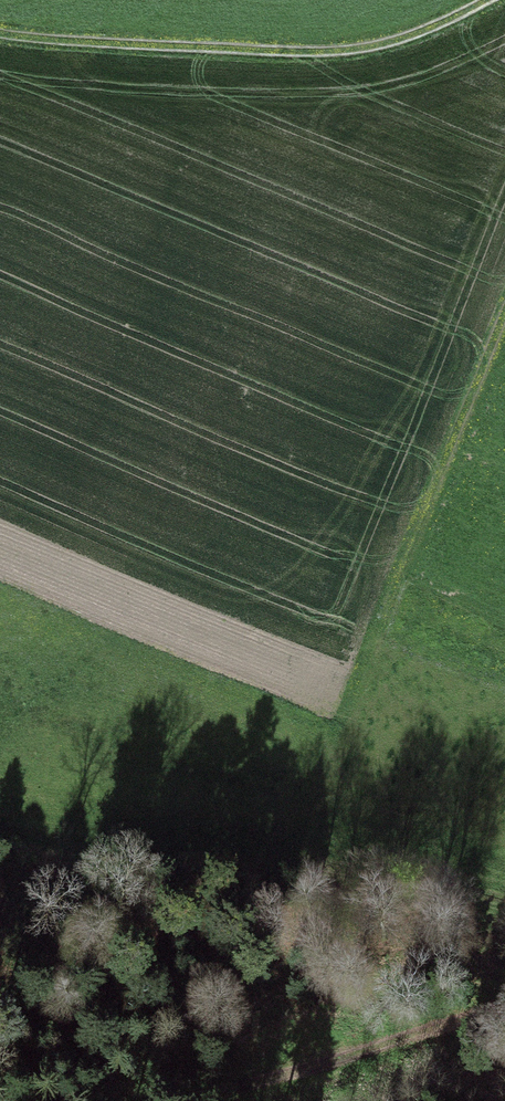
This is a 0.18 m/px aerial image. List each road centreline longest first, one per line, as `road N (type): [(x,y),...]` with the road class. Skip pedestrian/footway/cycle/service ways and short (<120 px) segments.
road 1 (track): [(504,314),(299,855)]
road 2 (track): [(482,0),(394,43),(331,52),(0,34)]
road 3 (track): [(158,1100),(308,1060),(504,1023)]

